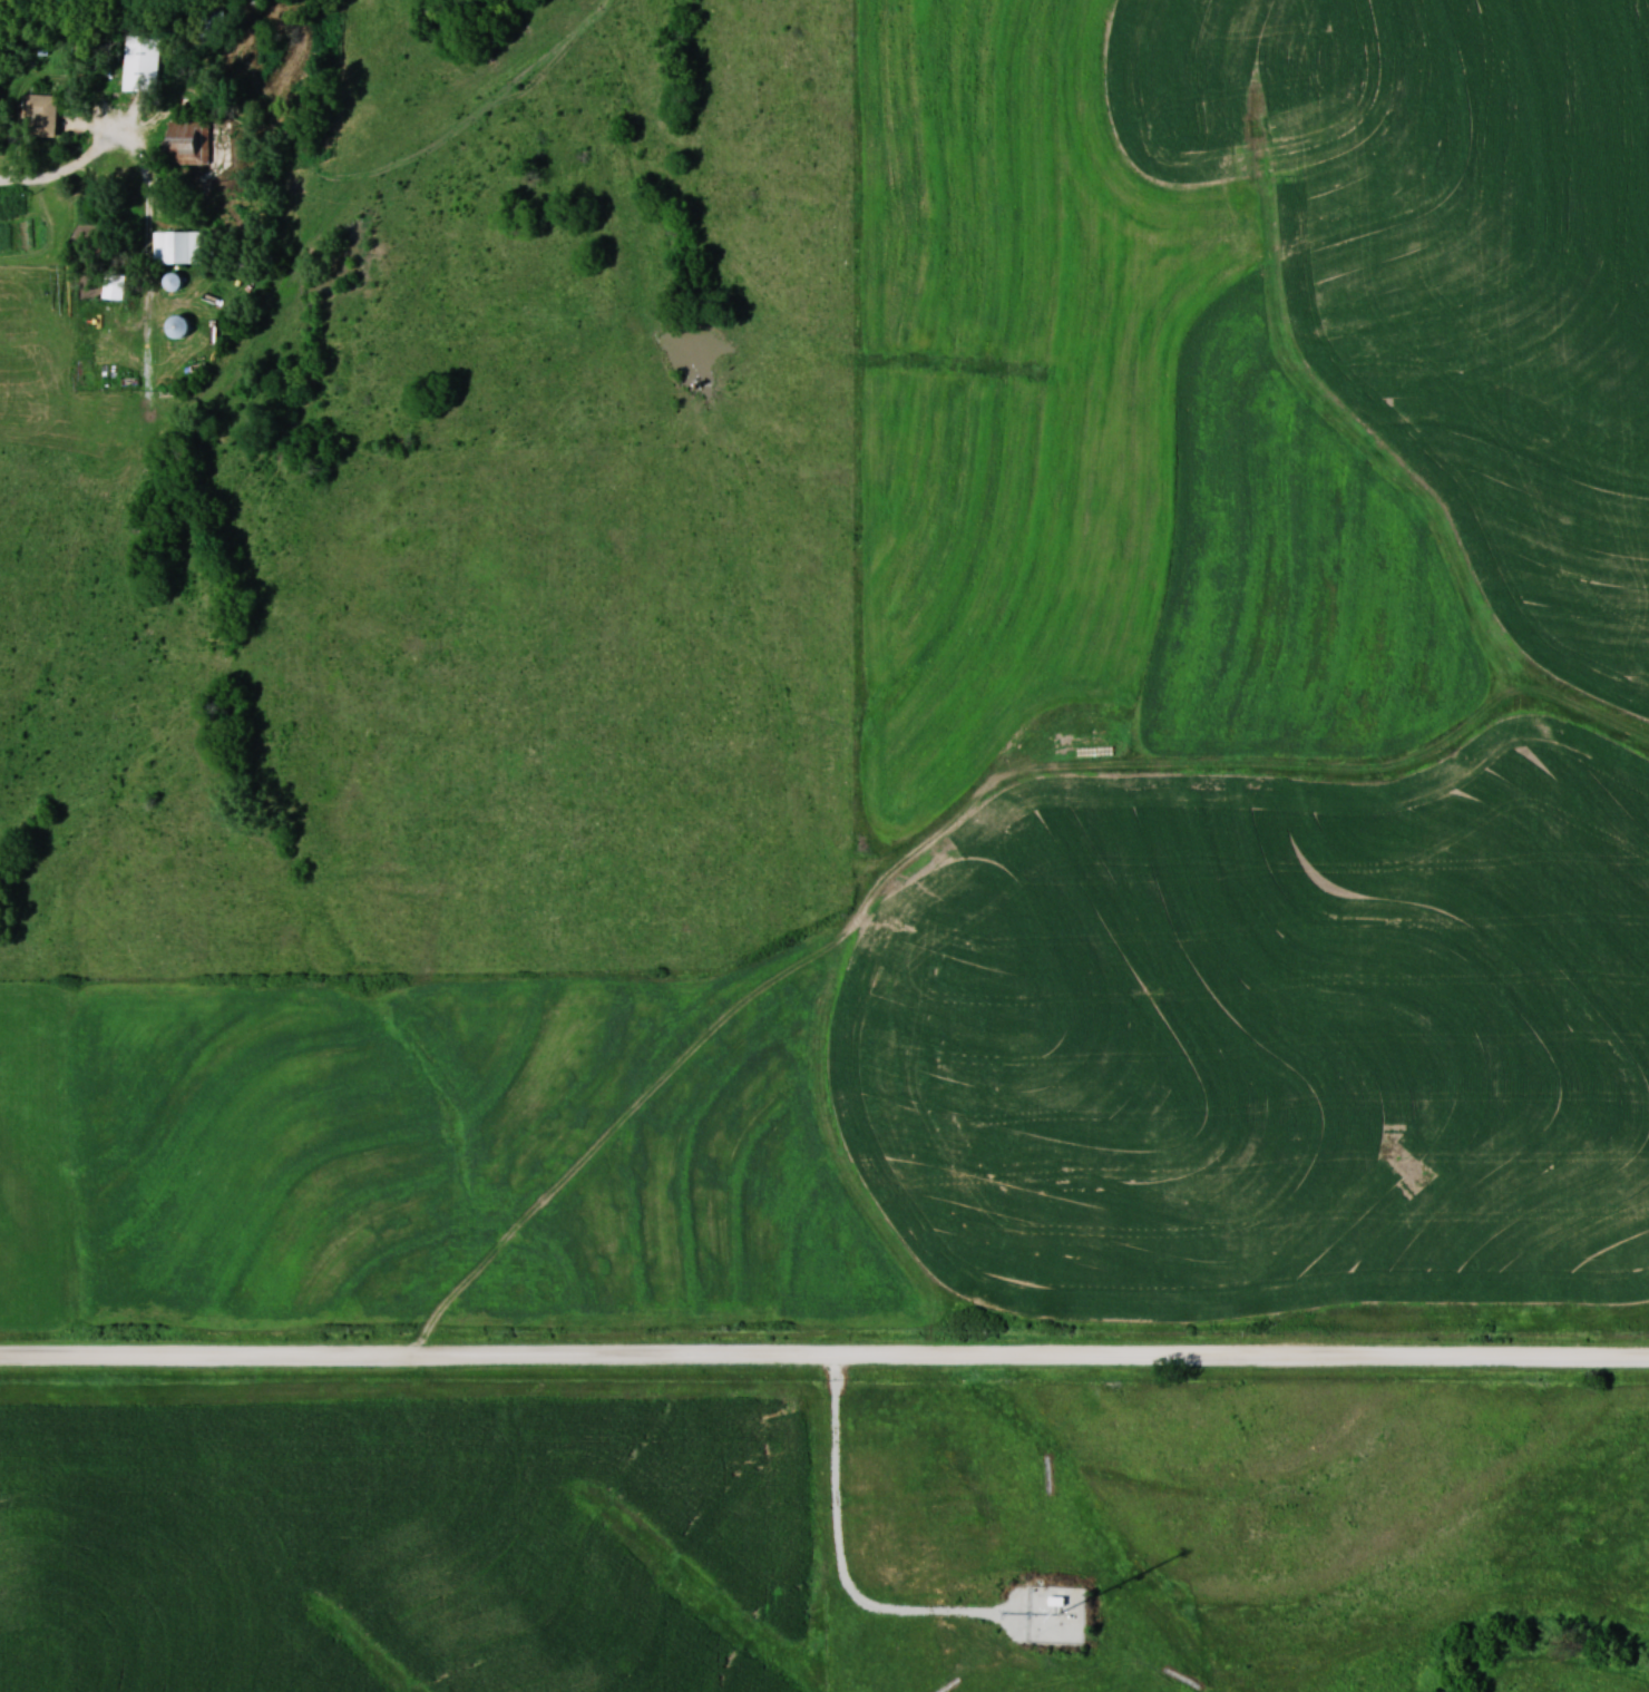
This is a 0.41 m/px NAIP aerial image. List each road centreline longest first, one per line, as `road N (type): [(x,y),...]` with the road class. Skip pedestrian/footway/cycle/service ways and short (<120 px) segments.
road 1 (tertiary): [(1648,1356),(0,1357)]

